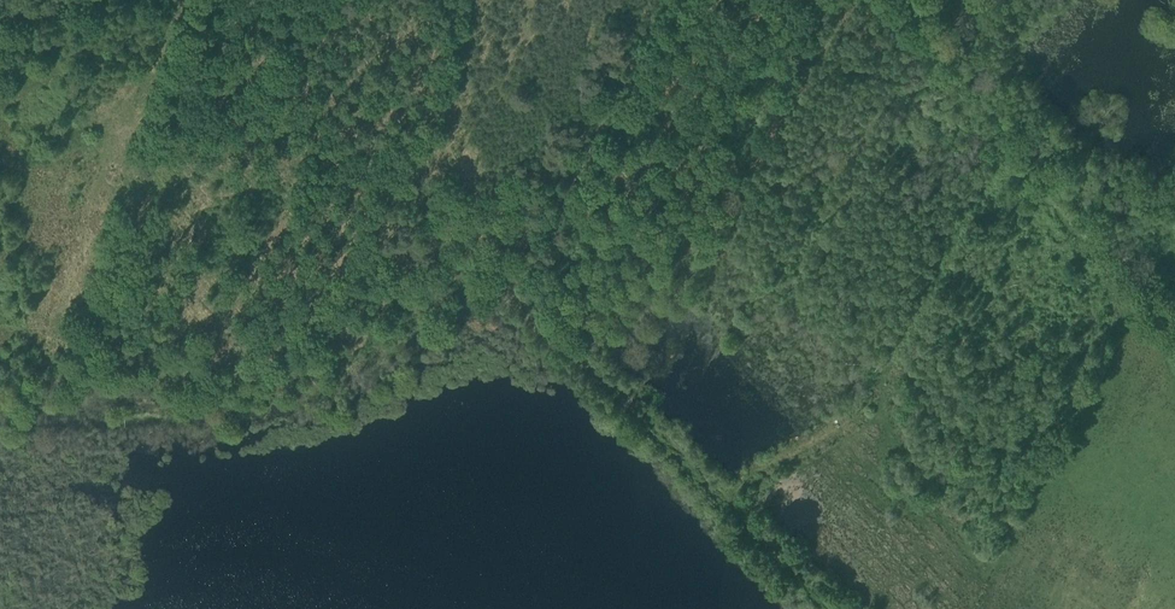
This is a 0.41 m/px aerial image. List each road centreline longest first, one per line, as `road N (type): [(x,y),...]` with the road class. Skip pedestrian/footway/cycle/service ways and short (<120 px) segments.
road 1 (track): [(899,0),(1174,323)]

